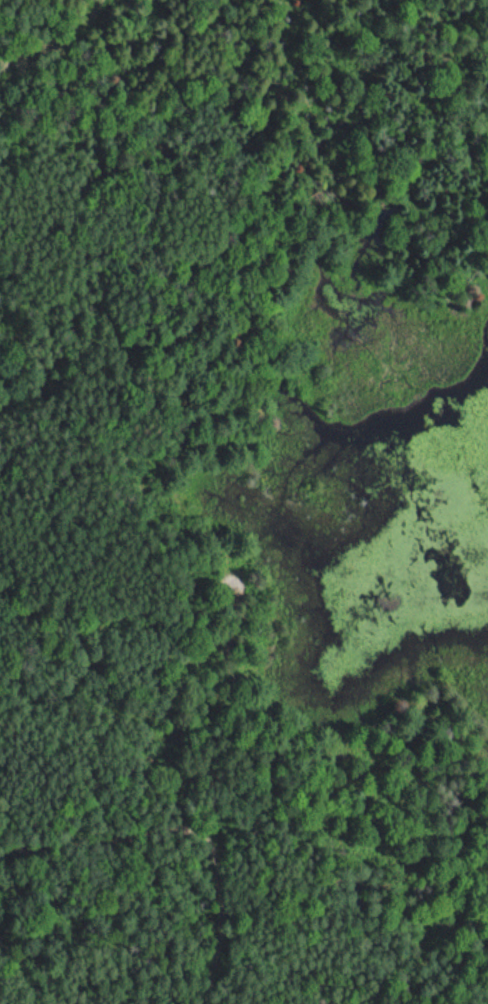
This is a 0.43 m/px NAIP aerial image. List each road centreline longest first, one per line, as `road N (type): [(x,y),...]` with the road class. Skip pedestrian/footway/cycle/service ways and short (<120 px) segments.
road 1 (track): [(209,1003),(223,932),(221,856),(204,837),(178,829),(0,849)]
road 2 (track): [(101,0),(94,18),(0,97)]

